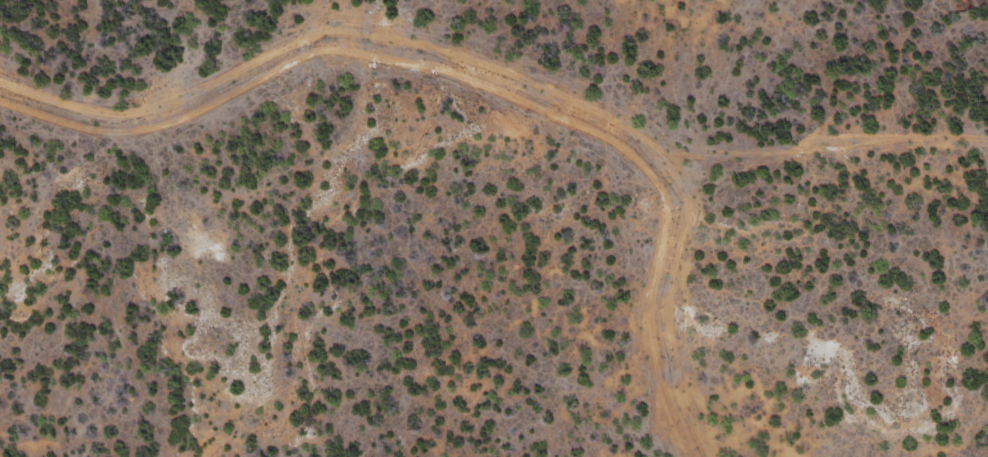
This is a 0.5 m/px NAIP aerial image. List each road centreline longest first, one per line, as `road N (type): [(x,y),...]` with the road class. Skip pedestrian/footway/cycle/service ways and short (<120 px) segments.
road 1 (residential): [(0,82),(42,97),(391,66),(667,148),(934,143),(987,155)]
road 2 (residential): [(12,456),(37,401),(68,282),(42,97)]
road 3 (residential): [(717,456),(667,148)]

